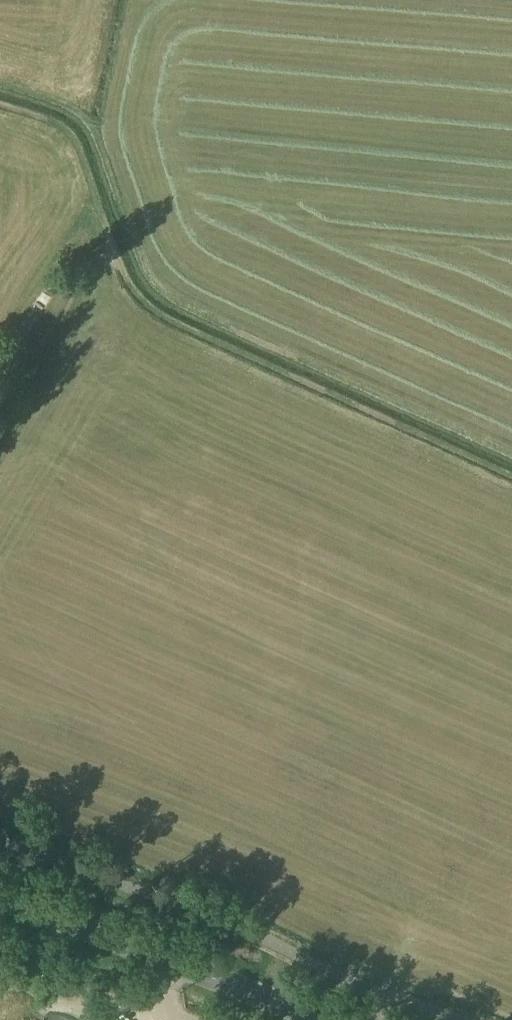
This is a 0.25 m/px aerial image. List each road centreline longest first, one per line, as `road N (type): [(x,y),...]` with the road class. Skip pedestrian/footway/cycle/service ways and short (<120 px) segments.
road 1 (track): [(0,82),(60,99),(95,126),(162,289),(511,455)]
road 2 (secondary): [(0,897),(320,1019)]

